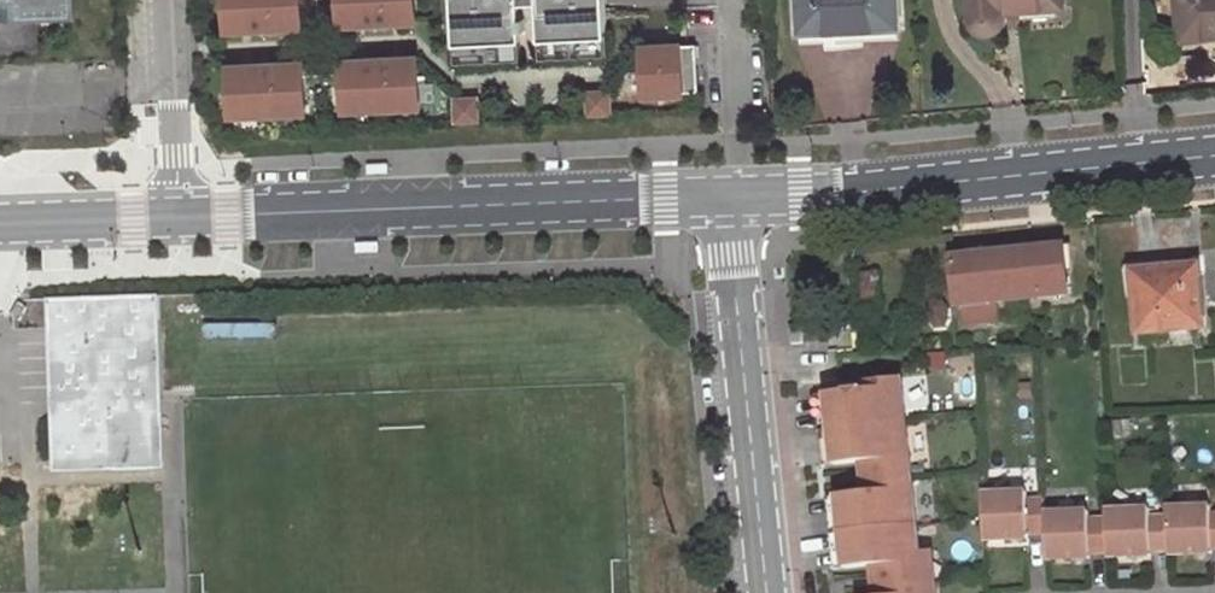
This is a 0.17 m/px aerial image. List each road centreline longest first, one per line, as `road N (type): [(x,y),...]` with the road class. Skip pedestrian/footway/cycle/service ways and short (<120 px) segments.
road 1 (unclassified): [(176,218),(724,199)]
road 2 (unclassified): [(724,199),(1214,158)]
road 3 (unclassified): [(724,199),(764,592)]
road 4 (residential): [(167,0),(176,218)]
road 5 (unclassified): [(0,225),(176,218)]

